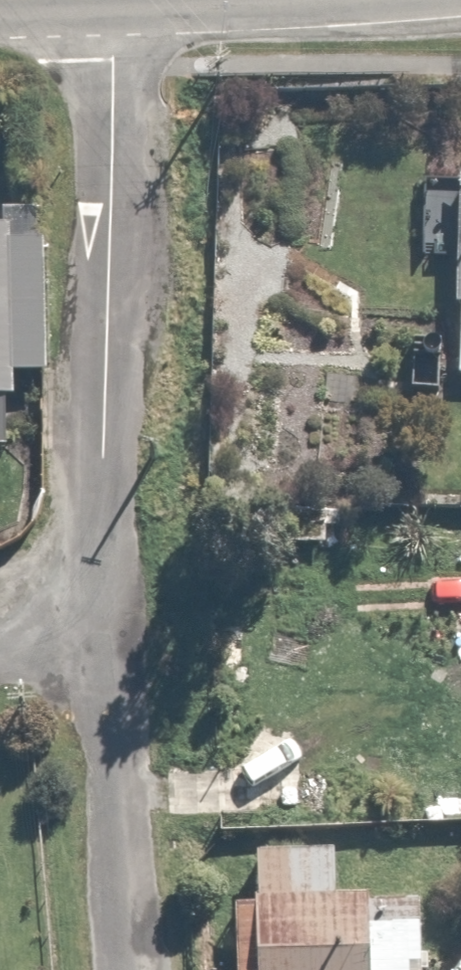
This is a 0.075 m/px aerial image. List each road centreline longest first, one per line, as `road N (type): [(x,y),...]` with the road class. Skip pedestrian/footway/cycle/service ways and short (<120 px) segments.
road 1 (residential): [(116,0),(112,626)]
road 2 (residential): [(112,626),(122,969)]

